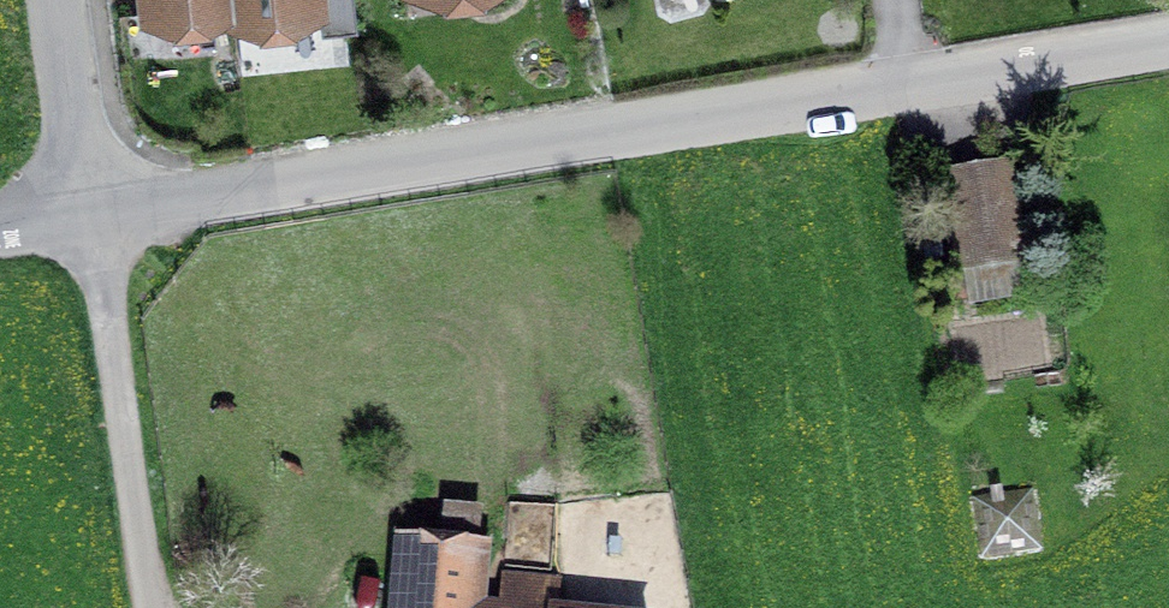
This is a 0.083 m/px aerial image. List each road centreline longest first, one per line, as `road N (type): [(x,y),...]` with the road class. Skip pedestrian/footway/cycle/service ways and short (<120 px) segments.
road 1 (residential): [(908,89),(89,215)]
road 2 (residential): [(89,215),(149,607)]
road 3 (residential): [(1168,47),(908,89)]
road 4 (residential): [(58,0),(89,215)]

